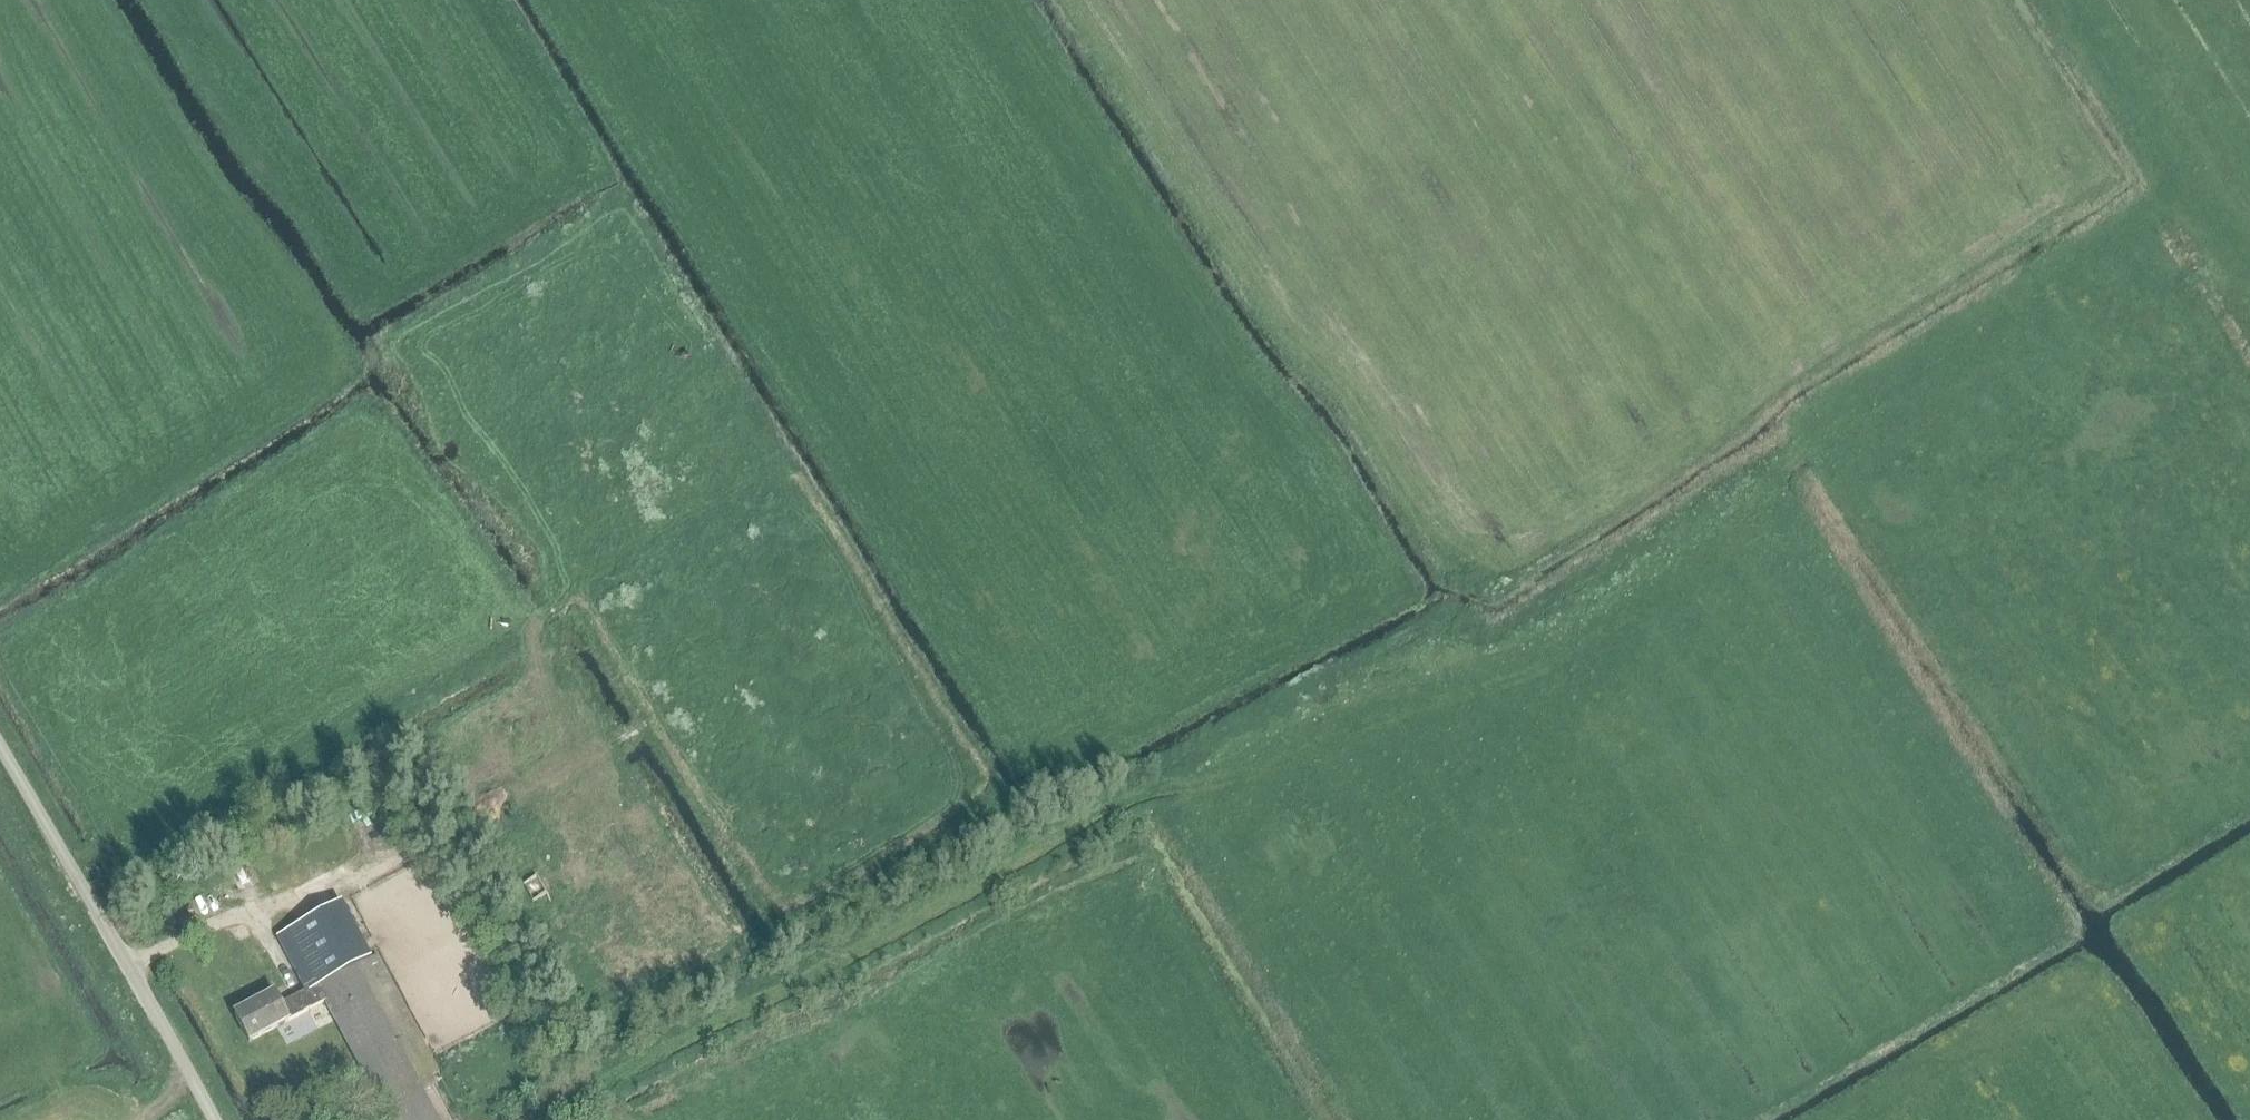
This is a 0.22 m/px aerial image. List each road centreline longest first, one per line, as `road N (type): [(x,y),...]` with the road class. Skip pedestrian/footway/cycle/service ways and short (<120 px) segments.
road 1 (unclassified): [(210,1119),(0,742)]

